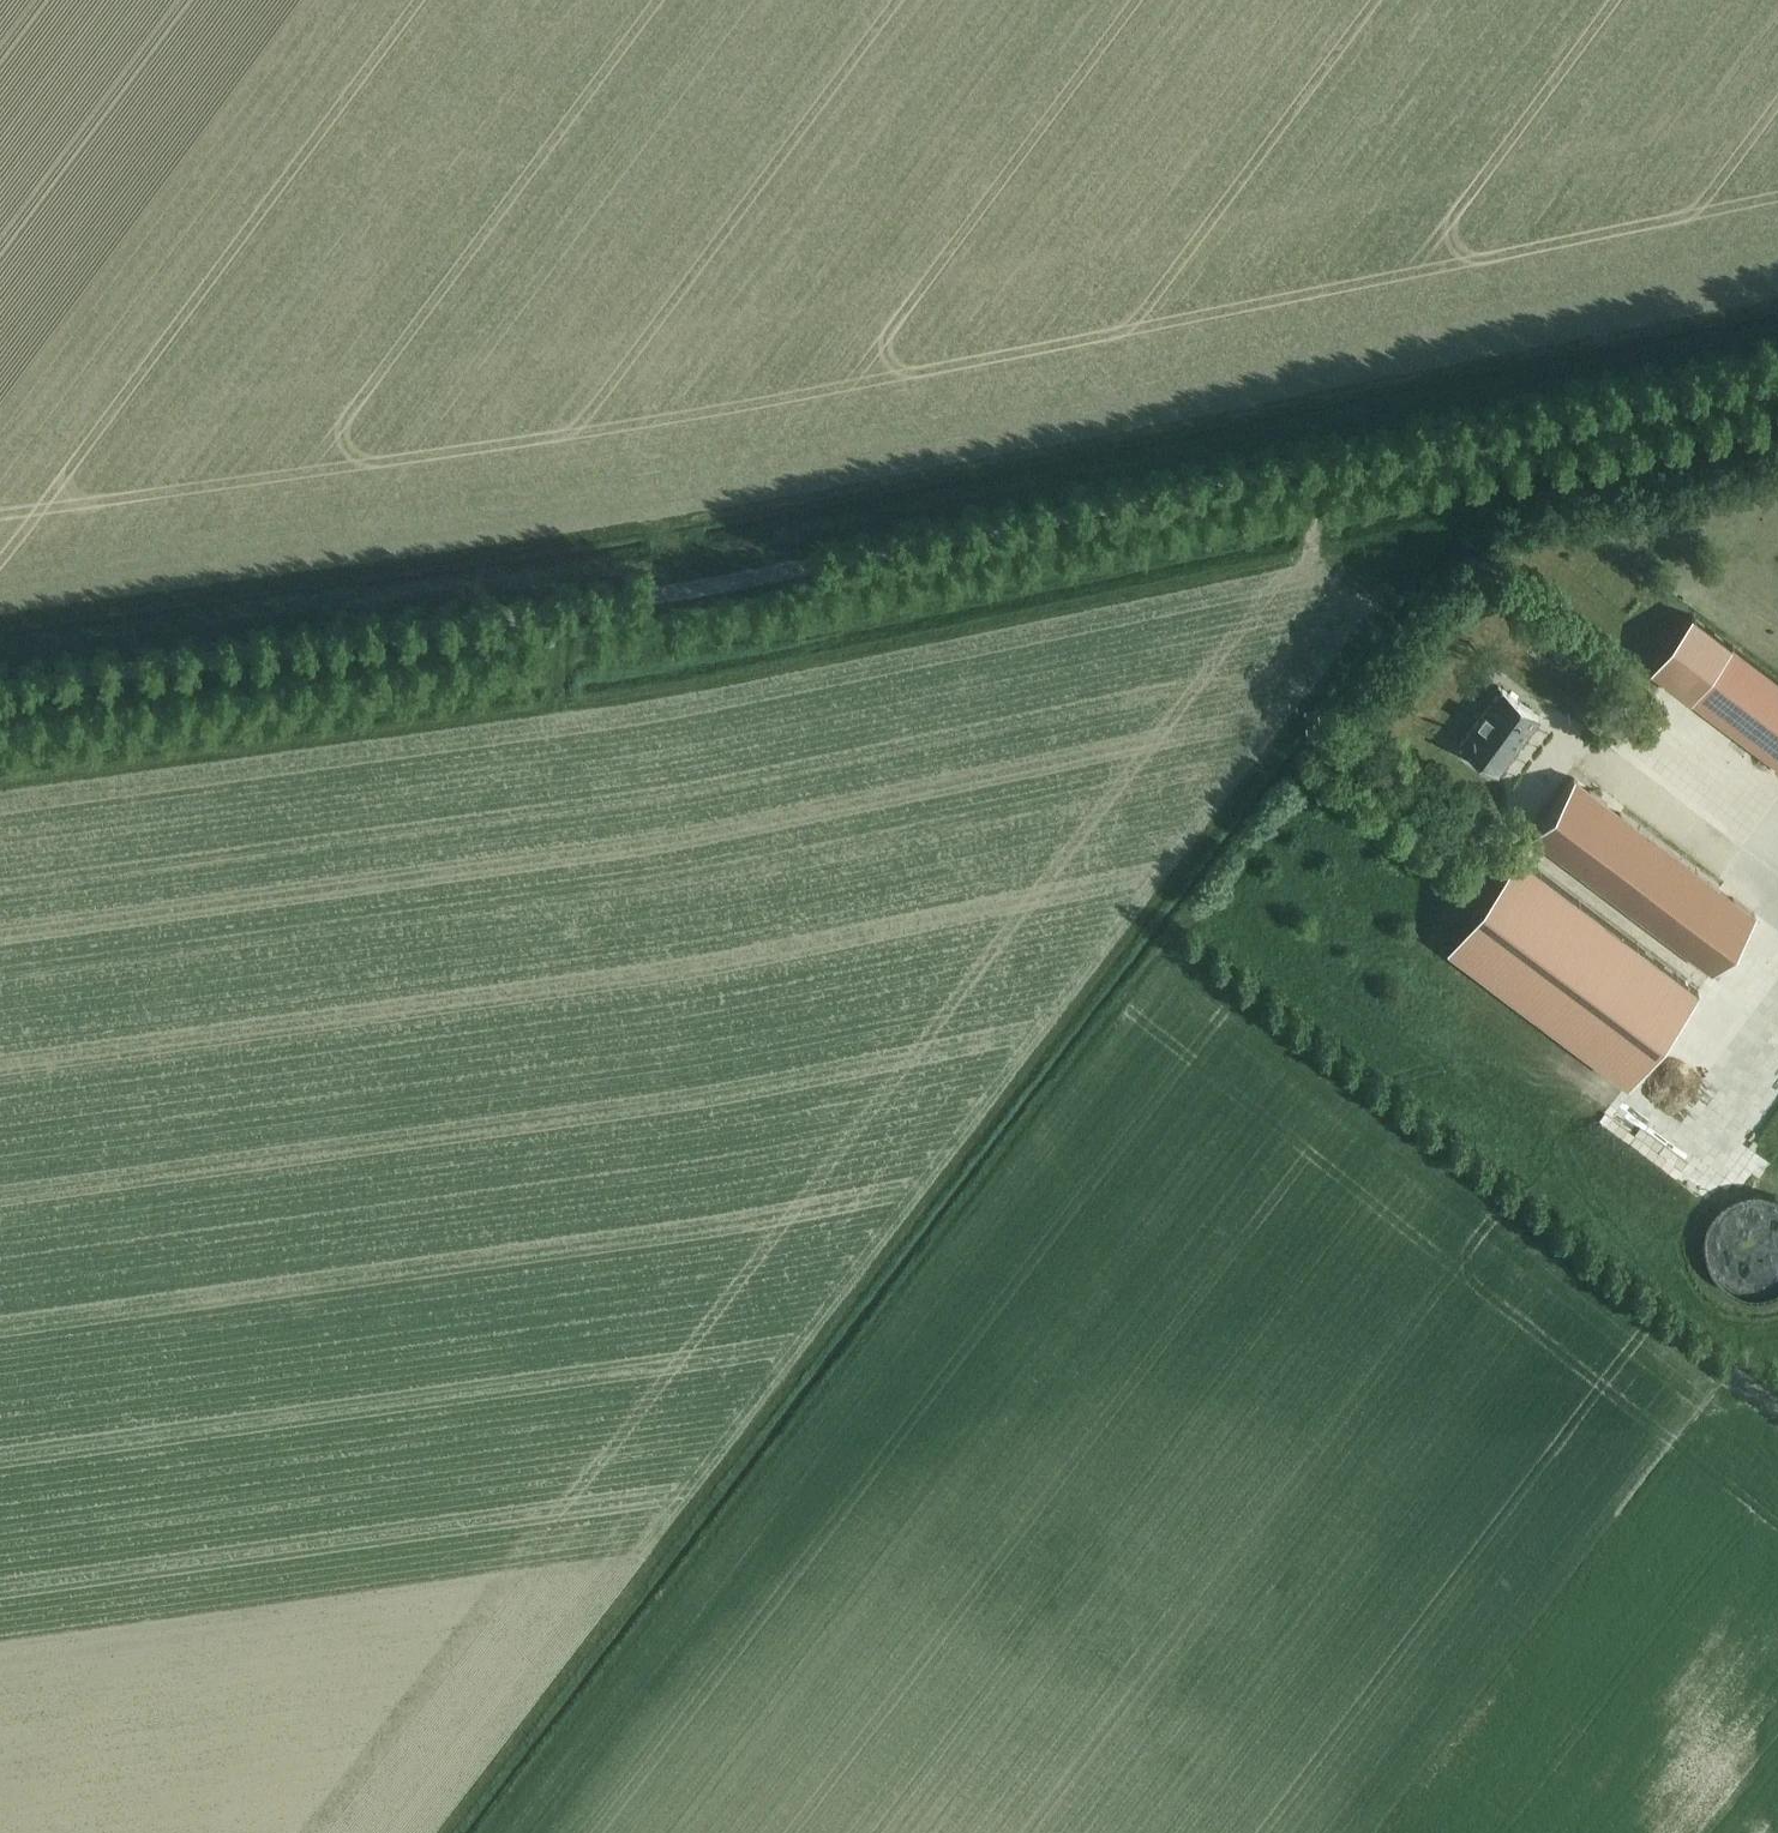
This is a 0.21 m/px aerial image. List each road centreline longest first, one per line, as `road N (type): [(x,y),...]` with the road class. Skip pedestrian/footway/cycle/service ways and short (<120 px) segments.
road 1 (unclassified): [(0,688),(889,552),(1777,365)]

